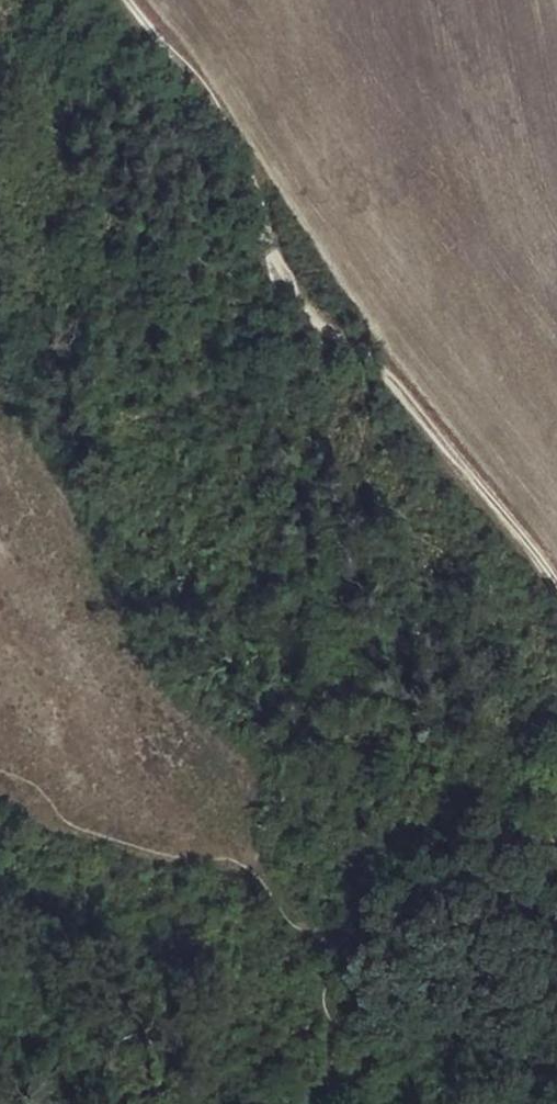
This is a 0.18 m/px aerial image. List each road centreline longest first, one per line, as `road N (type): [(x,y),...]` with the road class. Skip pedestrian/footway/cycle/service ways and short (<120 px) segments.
road 1 (track): [(556,601),(373,361),(313,321),(267,257),(248,169),(125,0)]

